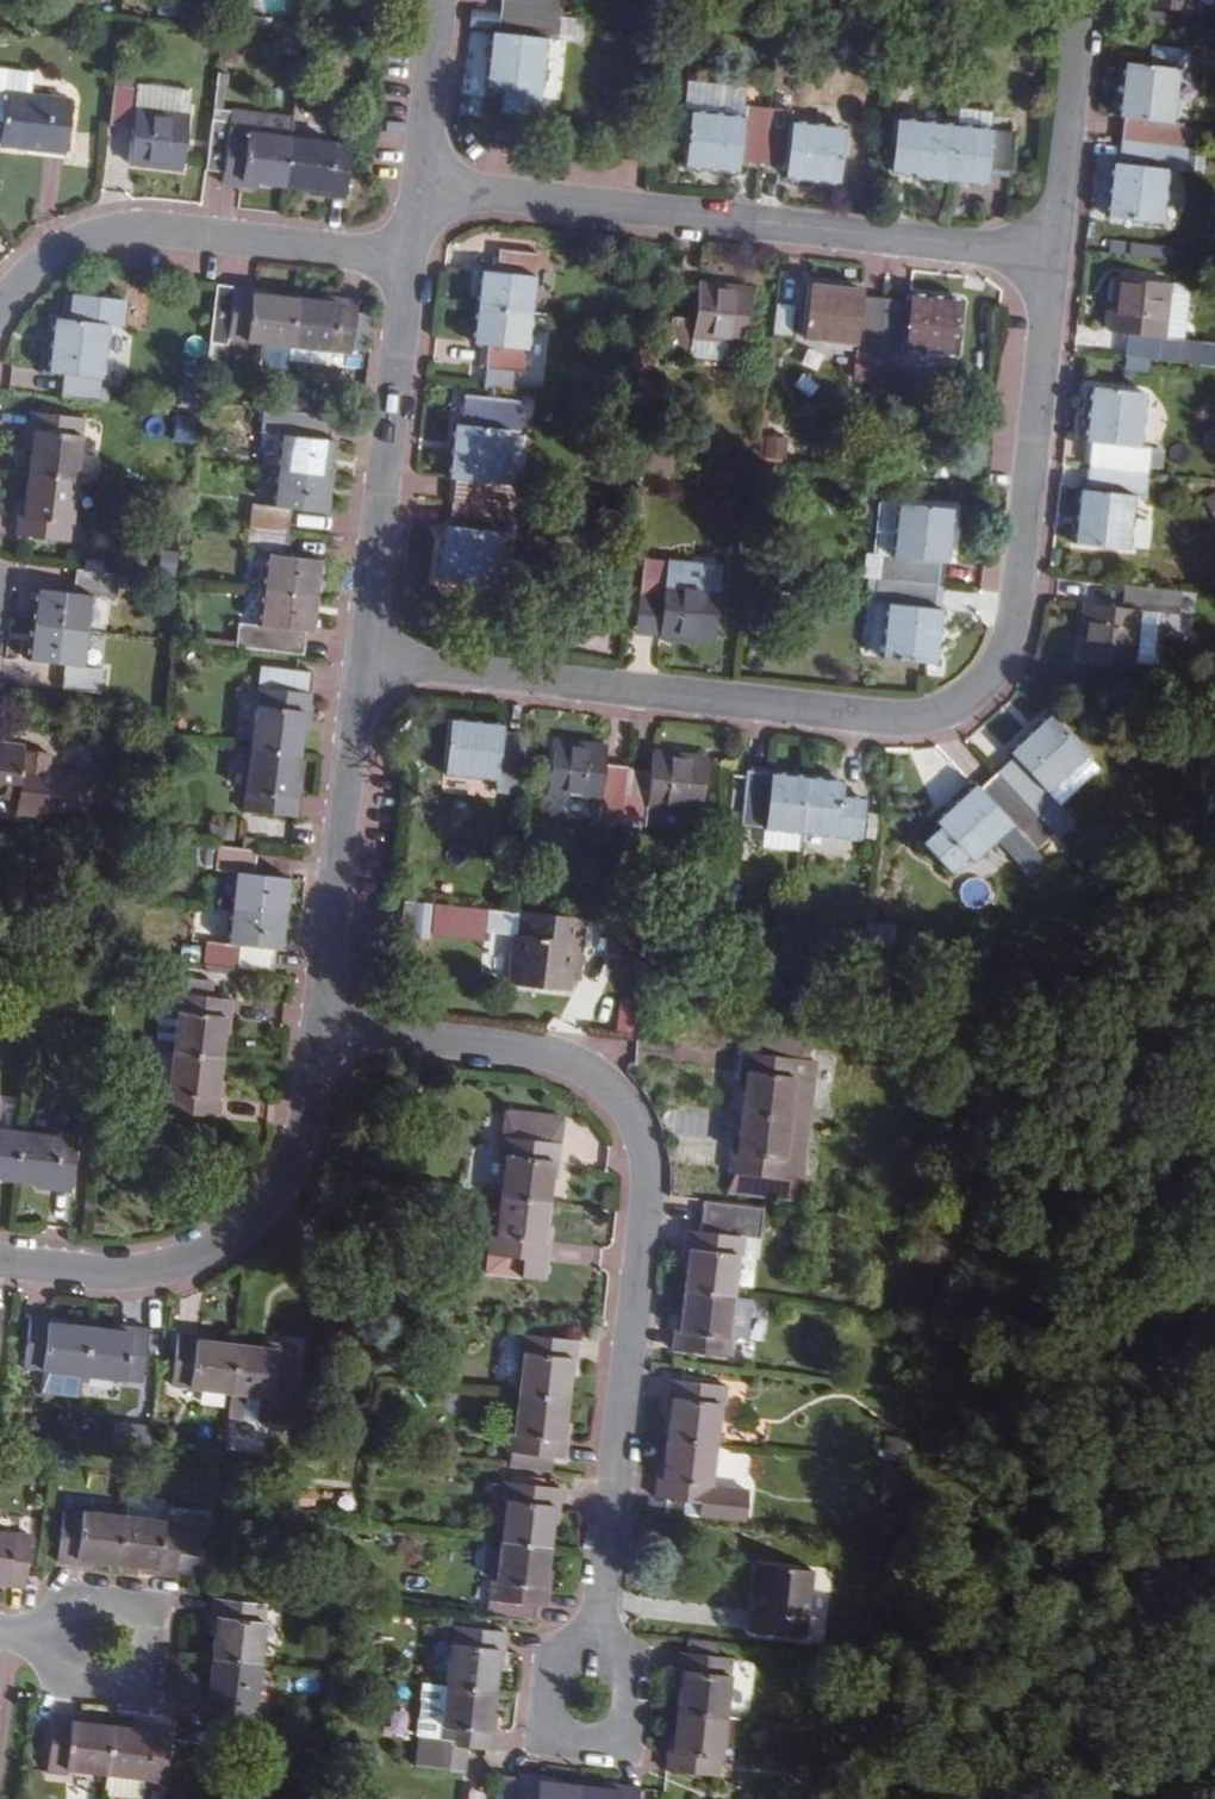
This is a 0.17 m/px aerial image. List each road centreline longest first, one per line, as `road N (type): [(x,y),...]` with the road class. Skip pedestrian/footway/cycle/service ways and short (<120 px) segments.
road 1 (residential): [(363,659),(896,720),(926,718),(964,702),(995,669),(1012,627),(1050,257)]
road 2 (residential): [(590,1699),(650,1175),(640,1129),(609,1084),(564,1057),(318,1027)]
road 3 (residential): [(1050,257),(420,183)]
road 4 (residential): [(0,1263),(147,1274),(235,1237),(266,1209),(292,1166),(318,1027)]
road 5 (residential): [(0,313),(55,253),(114,234),(171,231),(411,258)]
road 6 (residential): [(363,659),(411,258)]
road 7 (residential): [(318,1027),(363,659)]
road 8 (residential): [(1050,257),(1078,0)]
road 9 (residential): [(420,183),(440,0)]

